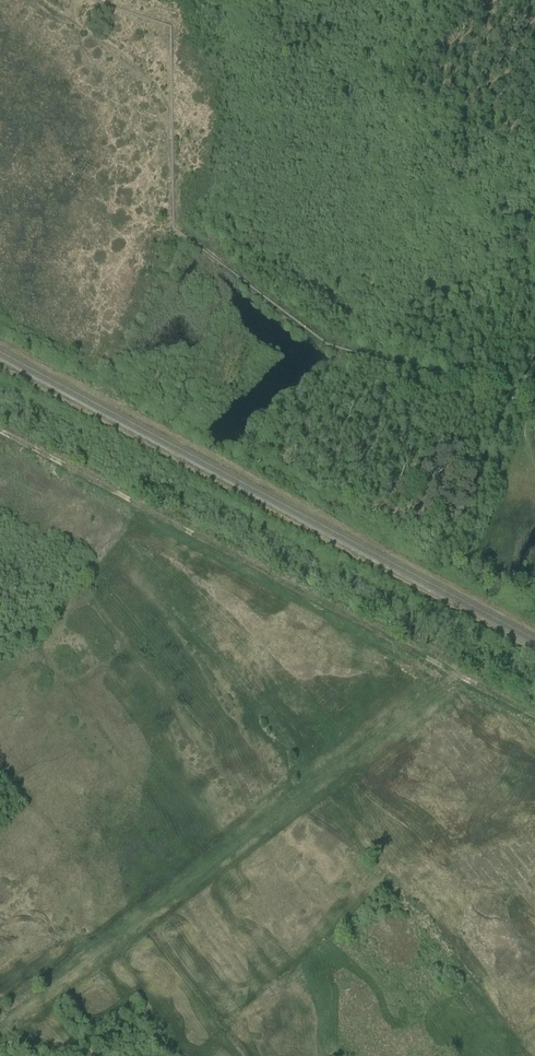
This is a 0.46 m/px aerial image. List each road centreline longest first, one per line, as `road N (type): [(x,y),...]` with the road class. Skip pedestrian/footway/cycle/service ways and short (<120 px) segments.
road 1 (track): [(0,426),(463,676),(0,1023)]

